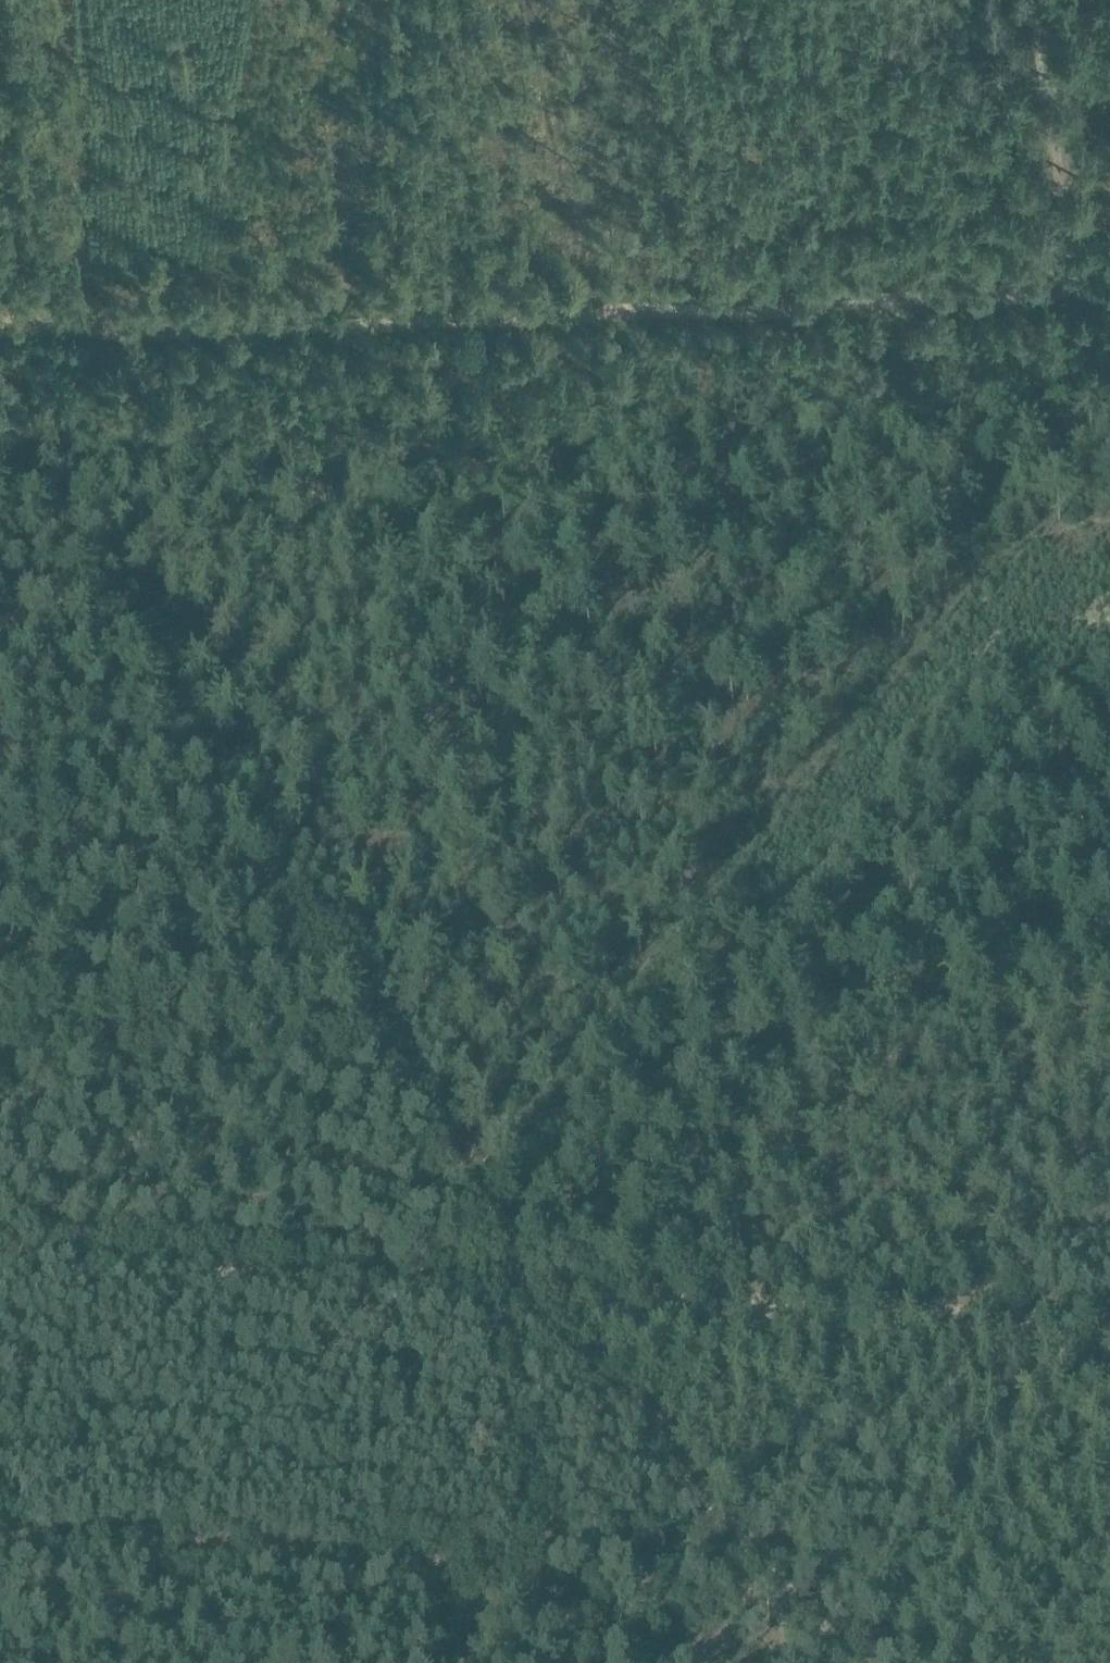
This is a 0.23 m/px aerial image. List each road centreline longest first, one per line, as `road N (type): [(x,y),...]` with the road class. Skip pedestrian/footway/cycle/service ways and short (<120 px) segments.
road 1 (track): [(1109,1312),(0,1251)]
road 2 (track): [(502,1279),(503,1262),(456,1159),(0,437)]
road 3 (track): [(464,1177),(983,567),(1020,538),(1109,513)]
road 4 (track): [(558,1569),(0,1539)]
road 5 (track): [(866,1662),(502,1279)]
road 6 (track): [(502,1279),(579,1662)]

